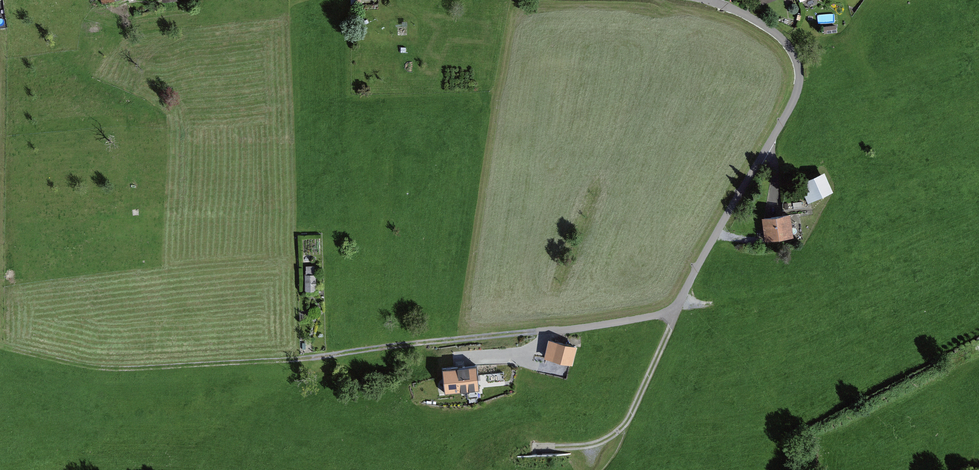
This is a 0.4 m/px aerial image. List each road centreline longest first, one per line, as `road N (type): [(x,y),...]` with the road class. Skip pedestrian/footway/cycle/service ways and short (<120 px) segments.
road 1 (track): [(514,334),(305,359),(128,368),(4,345)]
road 2 (track): [(677,308),(626,423),(592,445),(538,448)]

